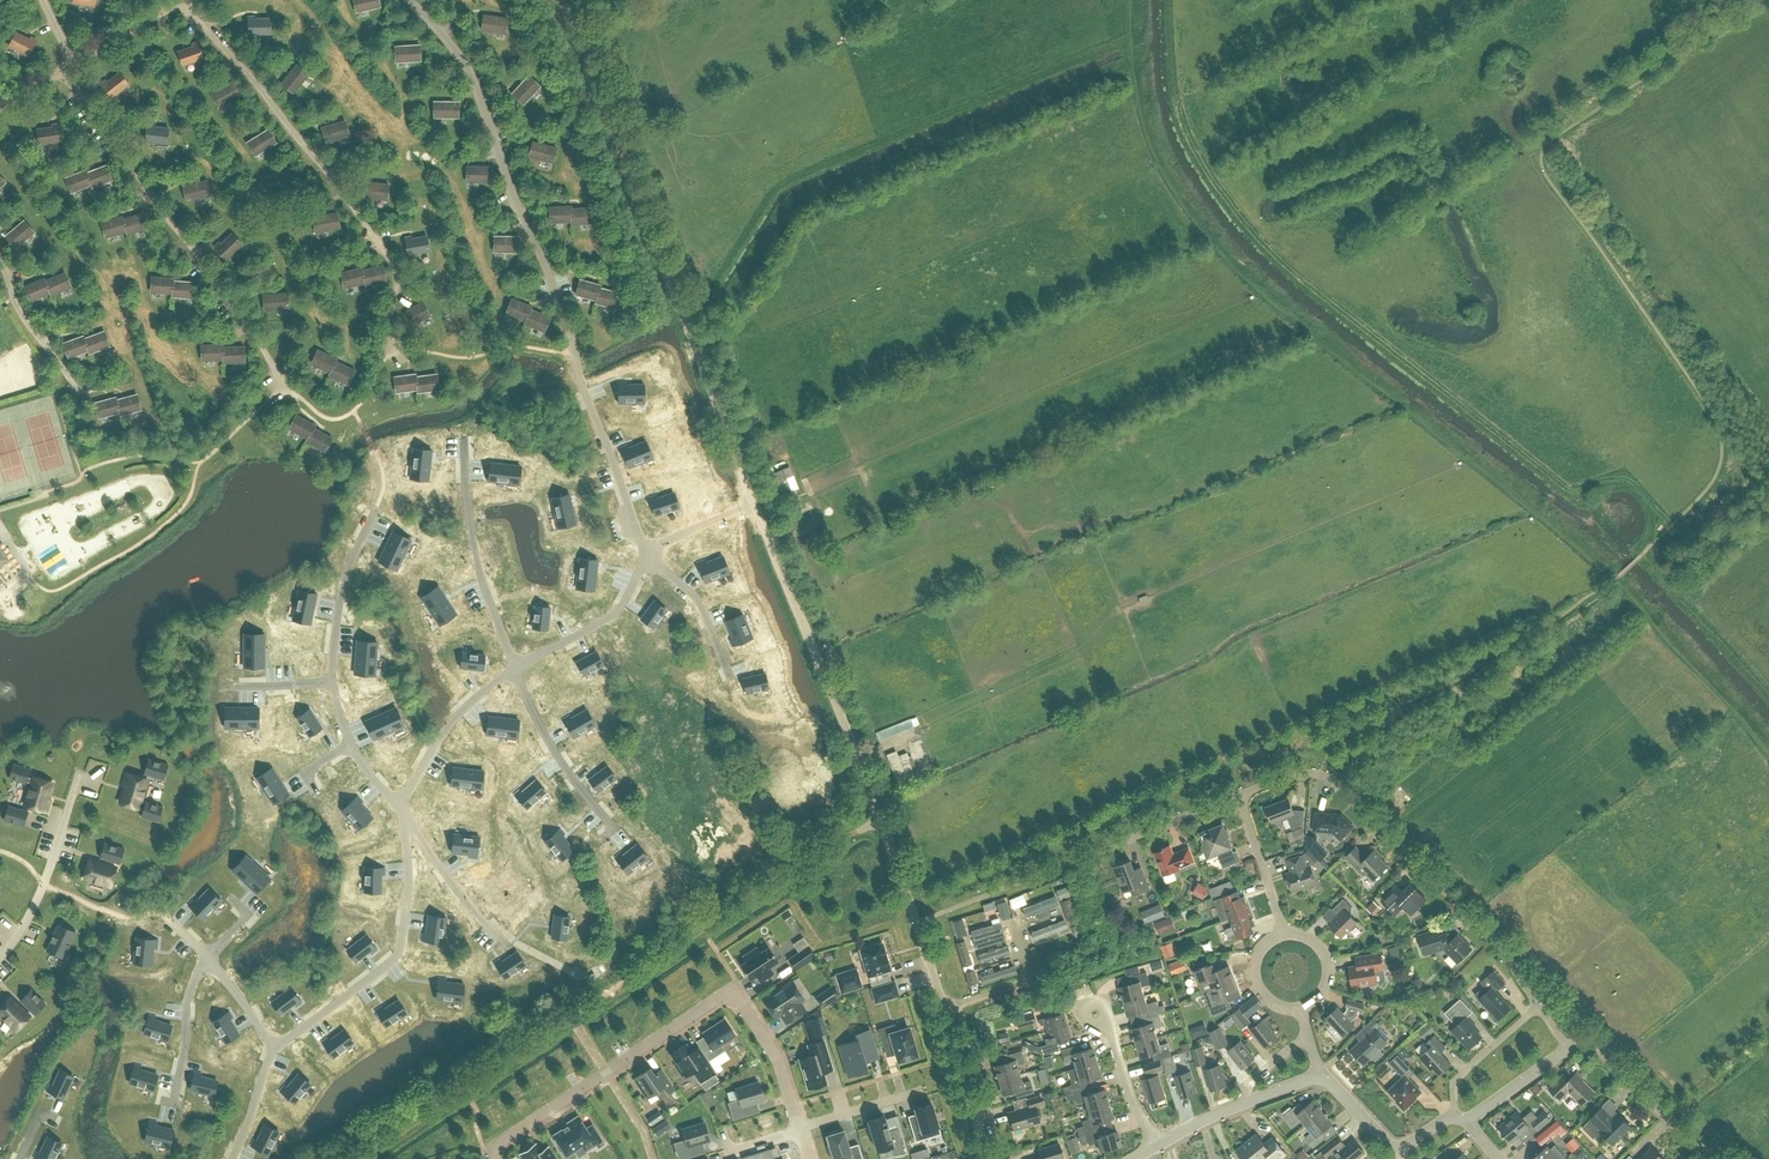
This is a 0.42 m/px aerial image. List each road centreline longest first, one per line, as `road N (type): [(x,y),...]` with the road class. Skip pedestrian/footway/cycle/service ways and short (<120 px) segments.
road 1 (unclassified): [(944,1007),(879,817),(563,0)]
road 2 (track): [(879,817),(364,1158)]
road 3 (residential): [(799,1128),(776,1055),(735,995),(726,994),(506,1140),(496,1158)]
road 4 (residential): [(1537,1007),(1502,947),(1328,777),(1297,774),(1240,797)]
road 5 (residential): [(1707,1158),(1604,1051),(1568,1047)]
road 6 (residential): [(1159,1145),(1132,1098),(1098,1003),(1083,1002)]
road 7 (residential): [(1240,797),(1092,853)]
road 8 (unclassified): [(989,1158),(944,1007)]
road 9 (residential): [(944,1007),(1024,979),(1029,960),(1016,918)]
road 10 (residential): [(1456,1115),(1454,1084),(1537,1007)]
road 11 (residential): [(1286,931),(1240,797)]
road 12 (residential): [(1286,931),(1254,958),(1253,979),(1263,999),(1282,1010),(1305,1009)]
road 13 (residential): [(799,1128),(922,1091)]
road 14 (residential): [(1471,1121),(1568,1047)]

